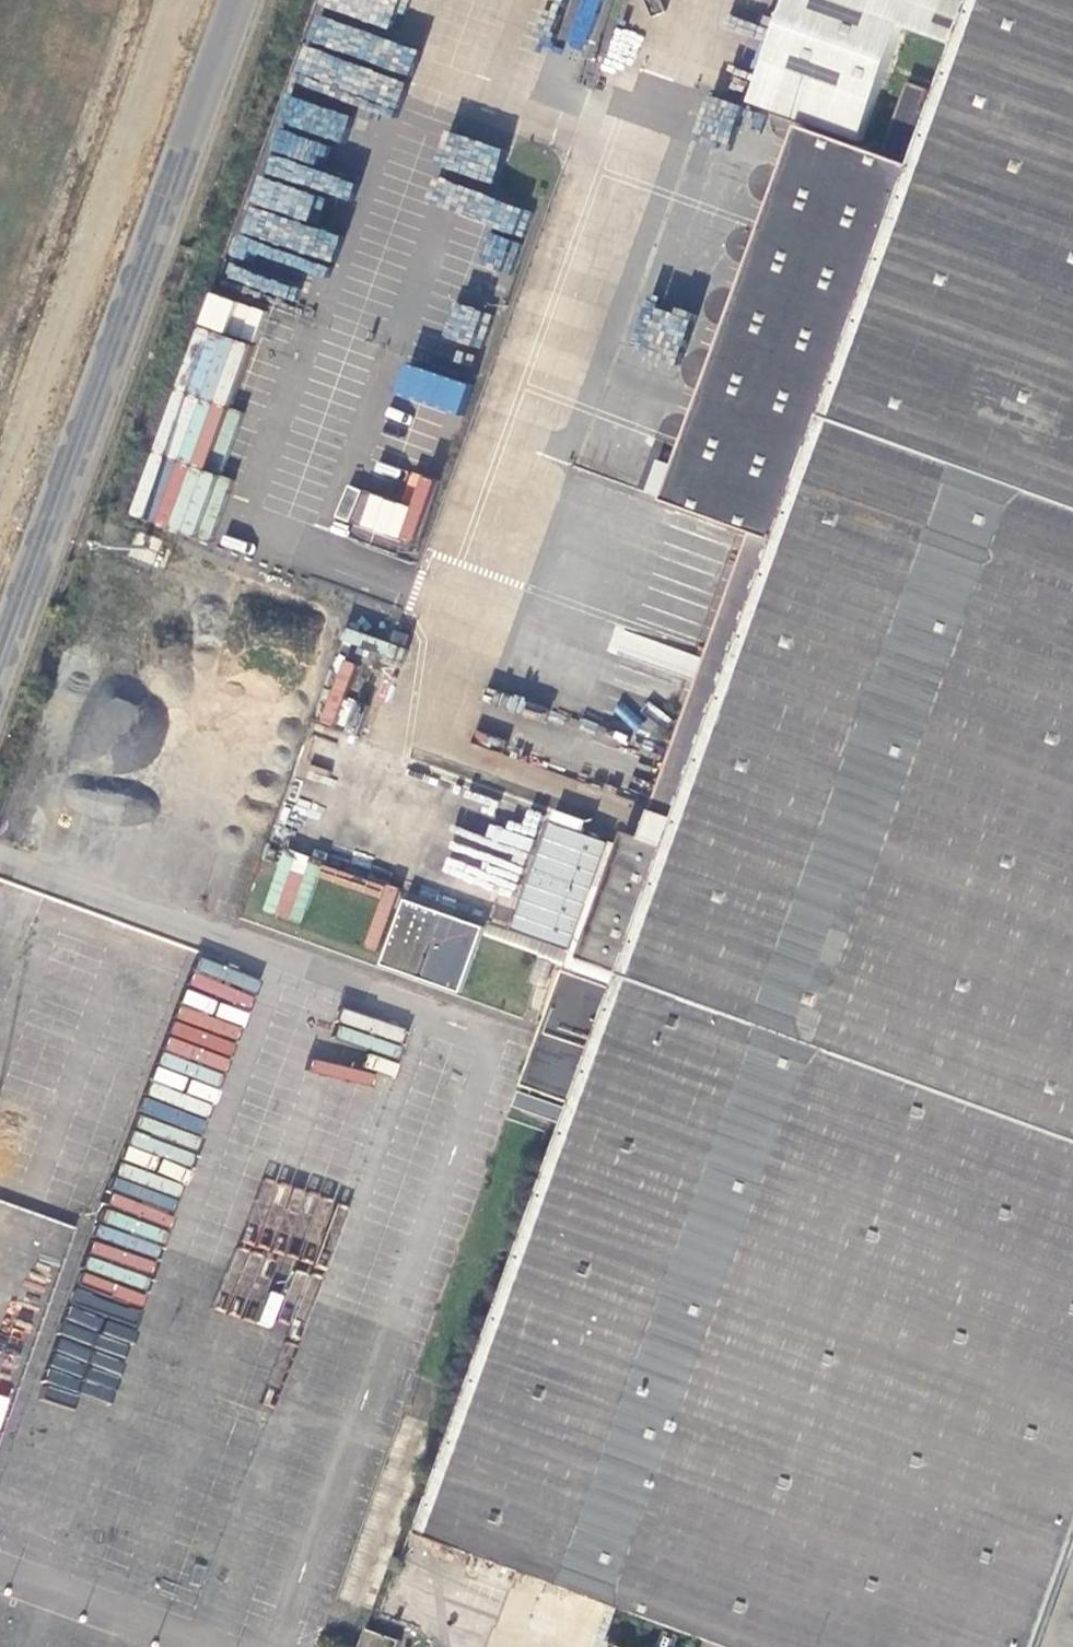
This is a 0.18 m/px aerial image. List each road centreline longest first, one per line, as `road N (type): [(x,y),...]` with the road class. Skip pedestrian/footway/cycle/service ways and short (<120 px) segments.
road 1 (unclassified): [(85,437),(244,0)]
road 2 (unclassified): [(0,673),(85,437)]

